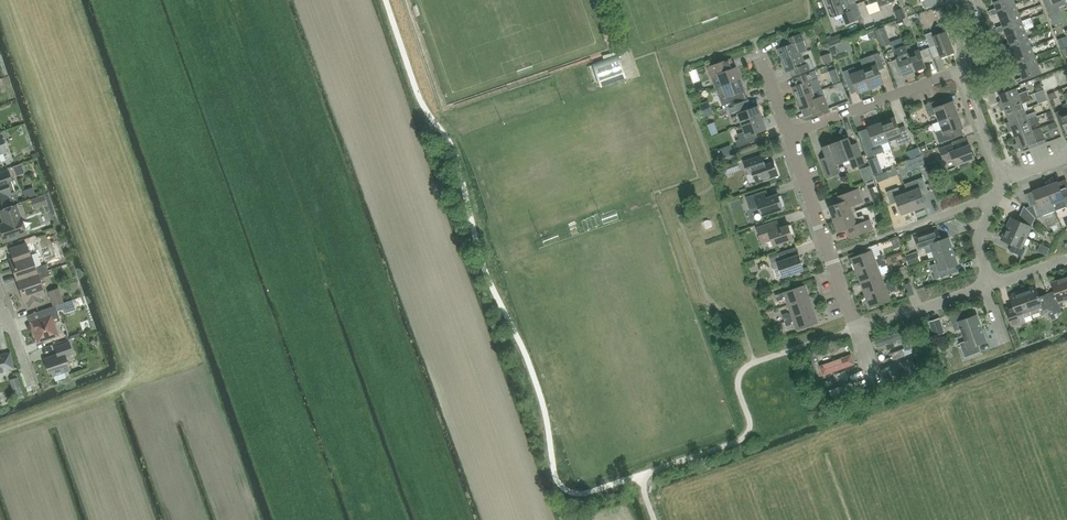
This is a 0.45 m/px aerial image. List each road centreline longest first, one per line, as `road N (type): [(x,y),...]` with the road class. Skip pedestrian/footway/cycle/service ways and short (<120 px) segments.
road 1 (residential): [(855,329),(795,157),(796,138)]
road 2 (residential): [(796,138),(806,128),(966,72)]
road 3 (residential): [(855,329),(984,288)]

